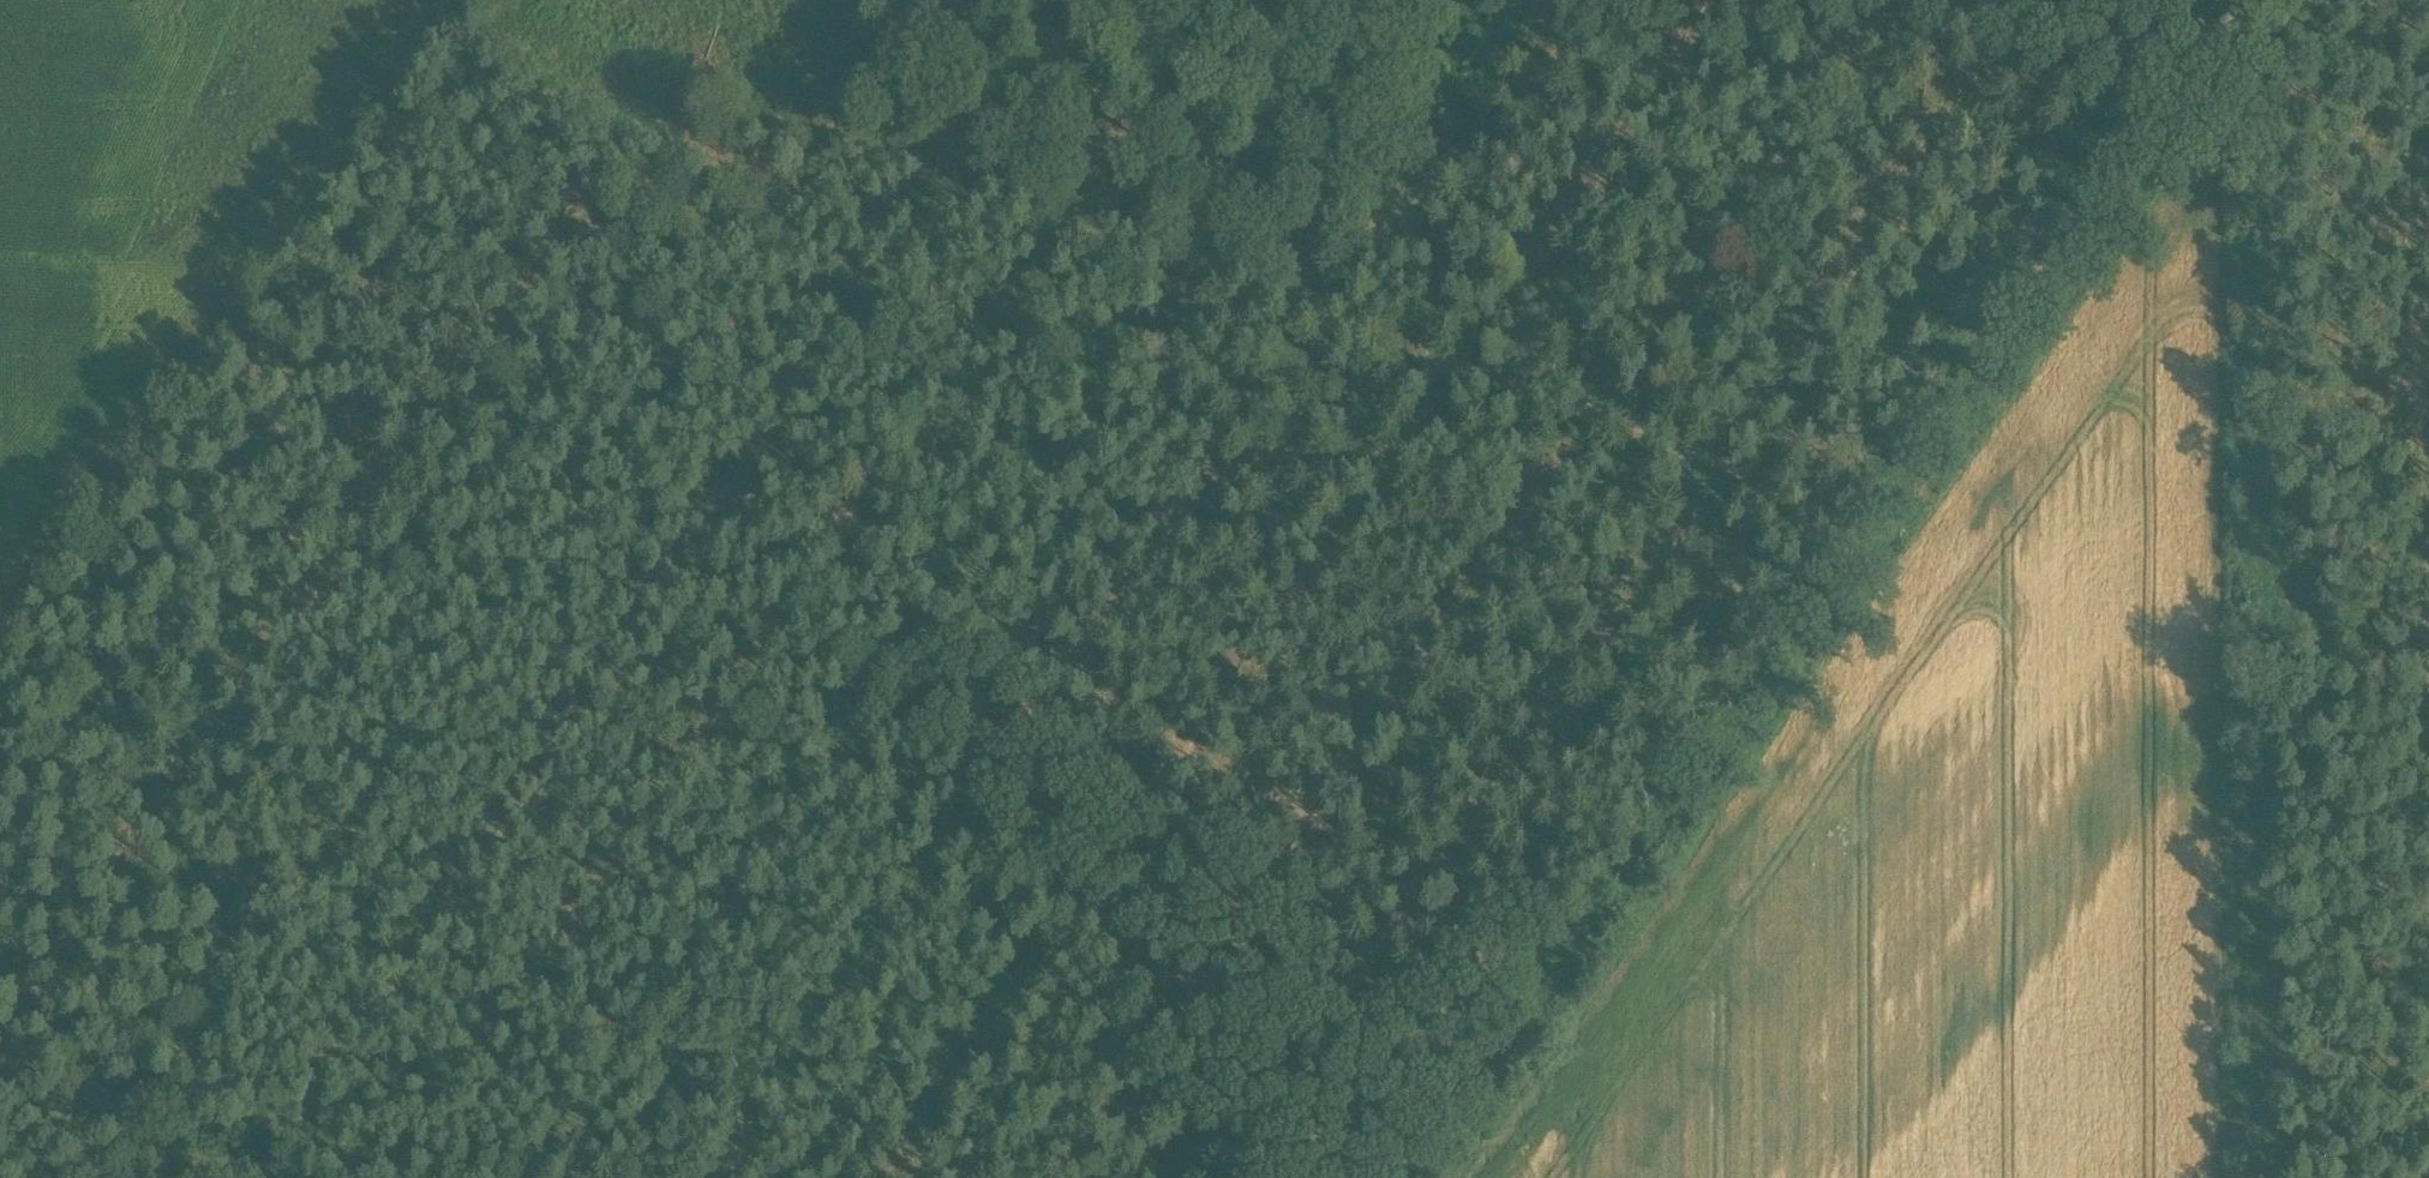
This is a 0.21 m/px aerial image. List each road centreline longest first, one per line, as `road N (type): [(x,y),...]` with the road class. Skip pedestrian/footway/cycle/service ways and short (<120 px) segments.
road 1 (track): [(535,1177),(1389,0)]
road 2 (track): [(2197,1177),(2208,503)]
road 3 (track): [(0,1110),(254,1177)]

